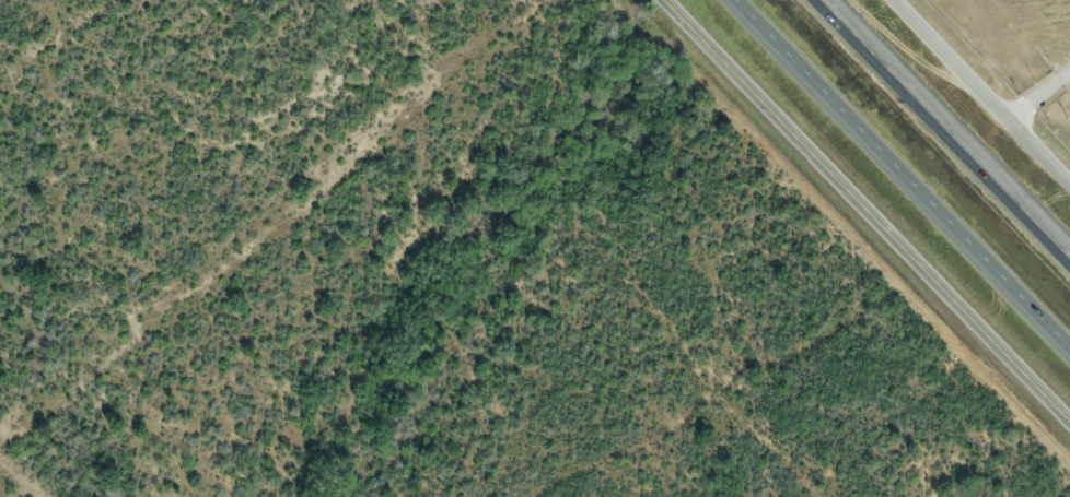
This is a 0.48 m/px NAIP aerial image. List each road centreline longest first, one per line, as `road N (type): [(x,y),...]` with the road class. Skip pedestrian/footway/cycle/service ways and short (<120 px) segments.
road 1 (tertiary): [(1069,427),(661,0)]
road 2 (motorway): [(742,0),(1069,339)]
road 3 (motorway): [(1069,259),(820,0)]
road 4 (tertiary): [(1069,175),(901,0)]

